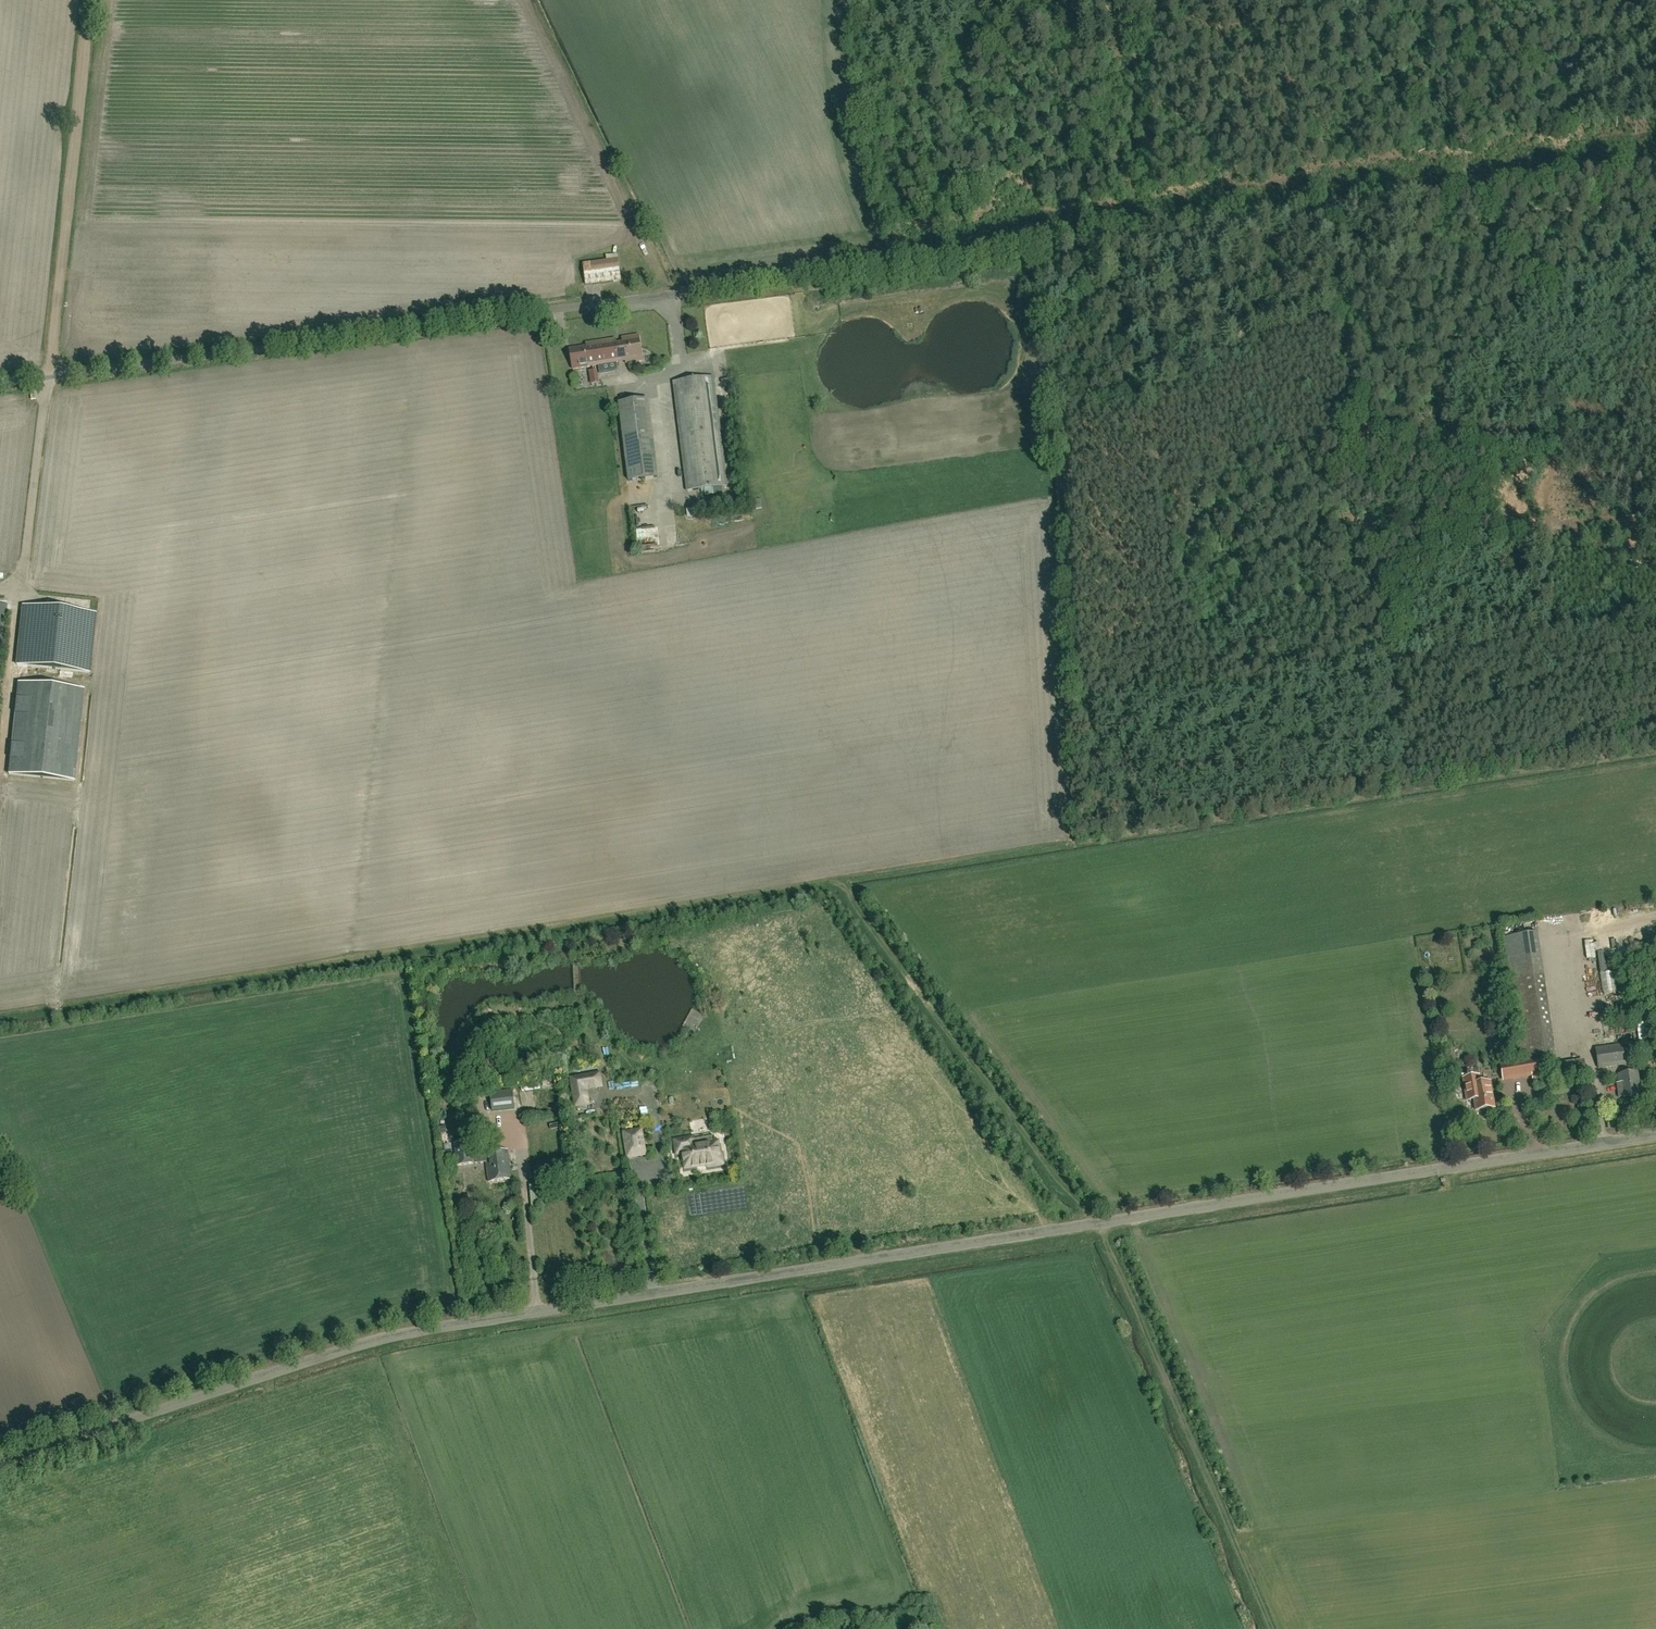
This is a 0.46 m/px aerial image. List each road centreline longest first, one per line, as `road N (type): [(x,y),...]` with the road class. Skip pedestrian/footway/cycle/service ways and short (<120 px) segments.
road 1 (unclassified): [(0,1462),(407,1333),(1655,1135)]
road 2 (unclassified): [(0,383),(1655,164)]
road 3 (track): [(90,0),(54,376)]

